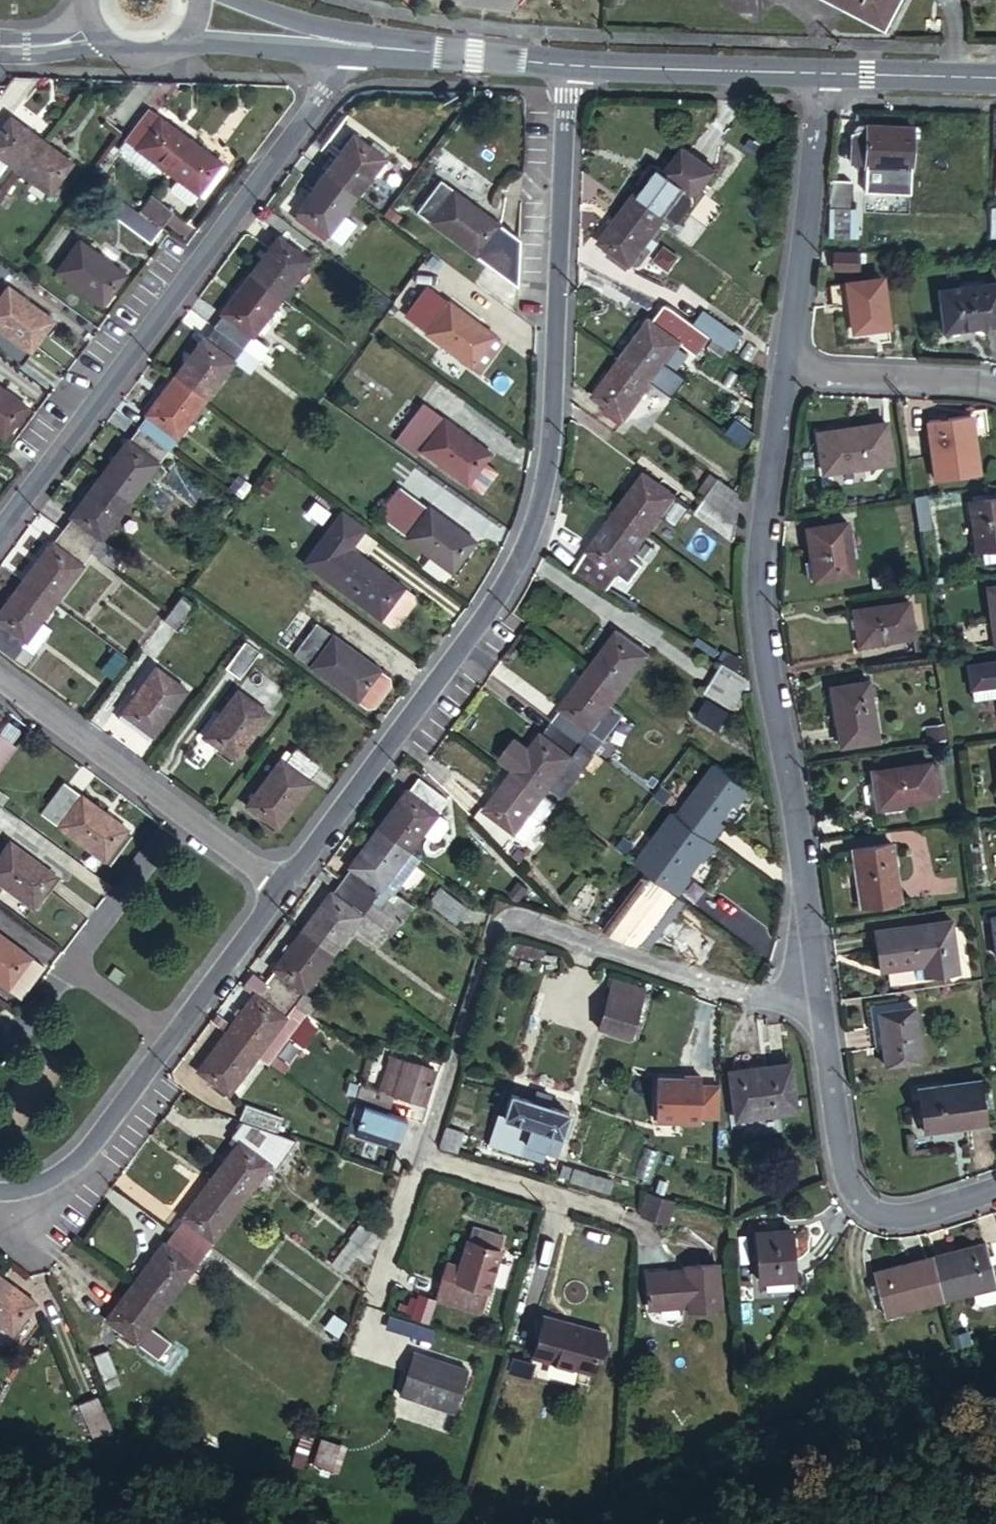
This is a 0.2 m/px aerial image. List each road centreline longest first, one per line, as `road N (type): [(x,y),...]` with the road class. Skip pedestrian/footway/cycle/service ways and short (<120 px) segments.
road 1 (residential): [(569,63),(550,450),(538,513),(495,591),(277,891)]
road 2 (residential): [(786,373),(757,565),(813,994)]
road 3 (residential): [(0,524),(337,73),(342,51)]
road 4 (residential): [(813,994),(751,1000),(497,920),(420,1158)]
road 5 (residential): [(277,891),(92,1145),(60,1176),(0,1197)]
road 6 (residential): [(813,994),(840,1177),(851,1201),(867,1215),(896,1220),(995,1188)]
road 7 (residential): [(0,686),(277,891)]
road 8 (residential): [(786,373),(824,73)]
road 9 (tertiary): [(569,63),(824,73)]
road 10 (residential): [(995,393),(786,373)]
road 11 (residential): [(420,1158),(616,1217)]
road 12 (tertiary): [(569,63),(384,50)]
road 13 (residential): [(420,1158),(363,1334)]
road 14 (tertiary): [(181,44),(342,51)]
road 15 (tertiary): [(995,80),(868,75)]

